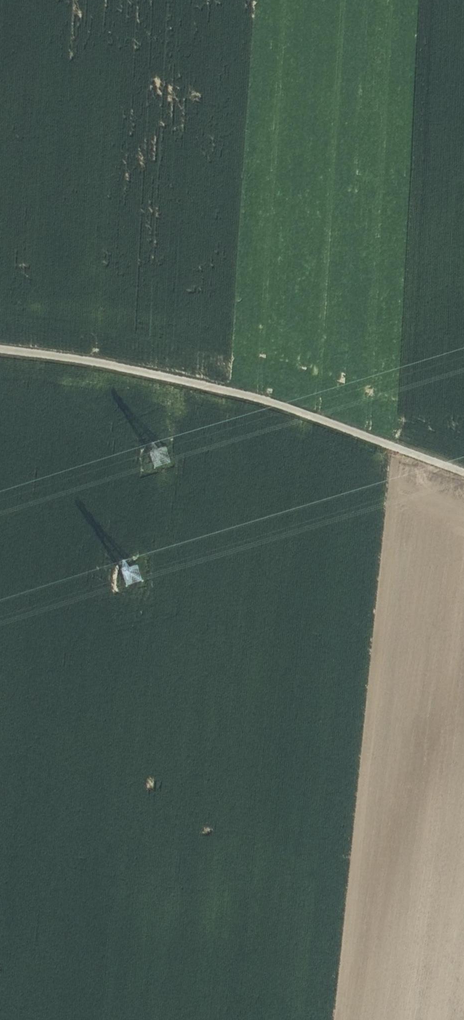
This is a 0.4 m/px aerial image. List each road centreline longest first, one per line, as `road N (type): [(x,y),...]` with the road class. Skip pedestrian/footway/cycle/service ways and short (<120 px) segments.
road 1 (track): [(463,465),(273,394),(91,352),(0,341)]

